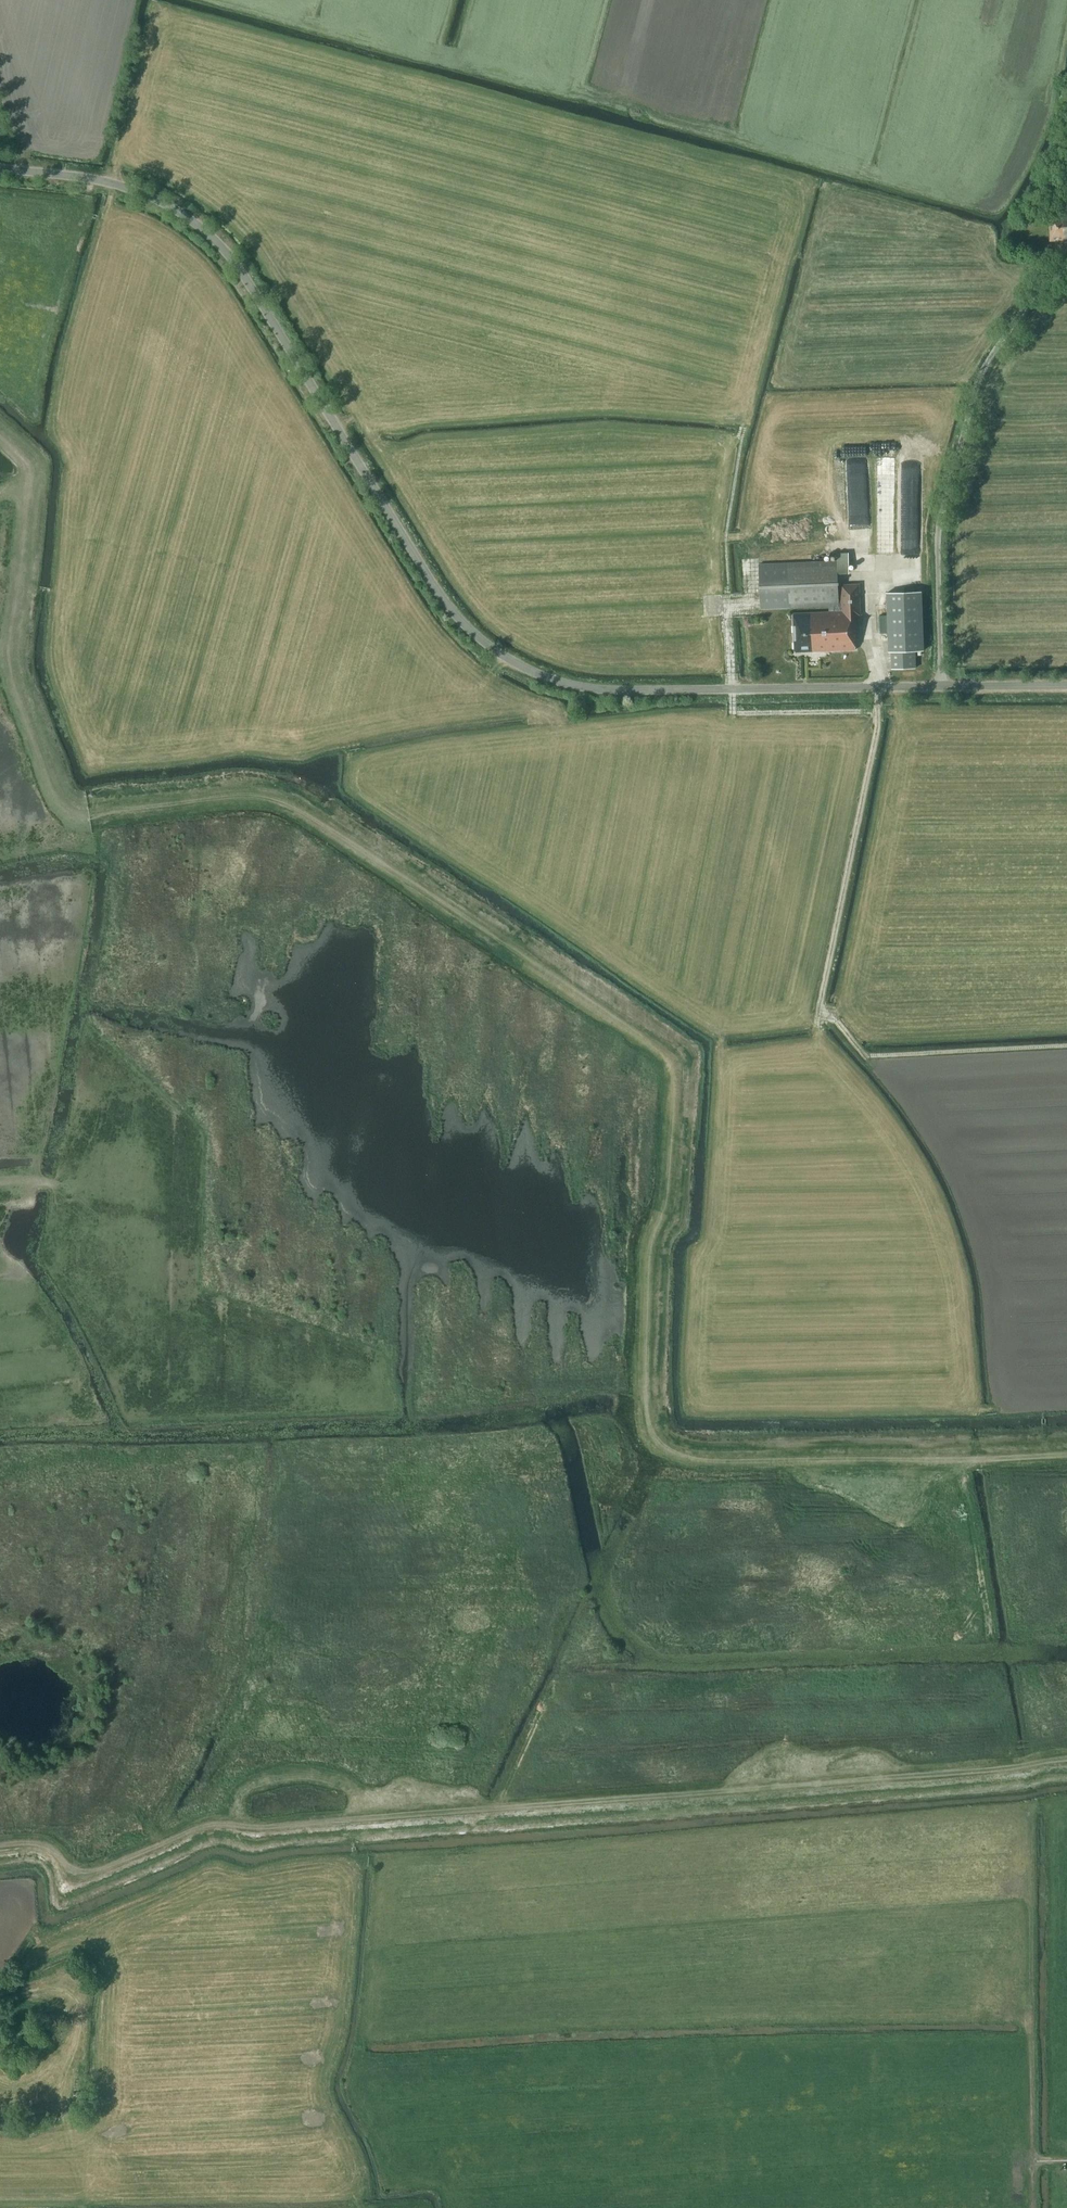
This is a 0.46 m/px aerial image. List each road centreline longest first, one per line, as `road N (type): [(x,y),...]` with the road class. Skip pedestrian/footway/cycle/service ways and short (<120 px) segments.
road 1 (unclassified): [(1066,686),(619,690),(524,667),(453,612),(217,241),(138,191),(0,168)]

